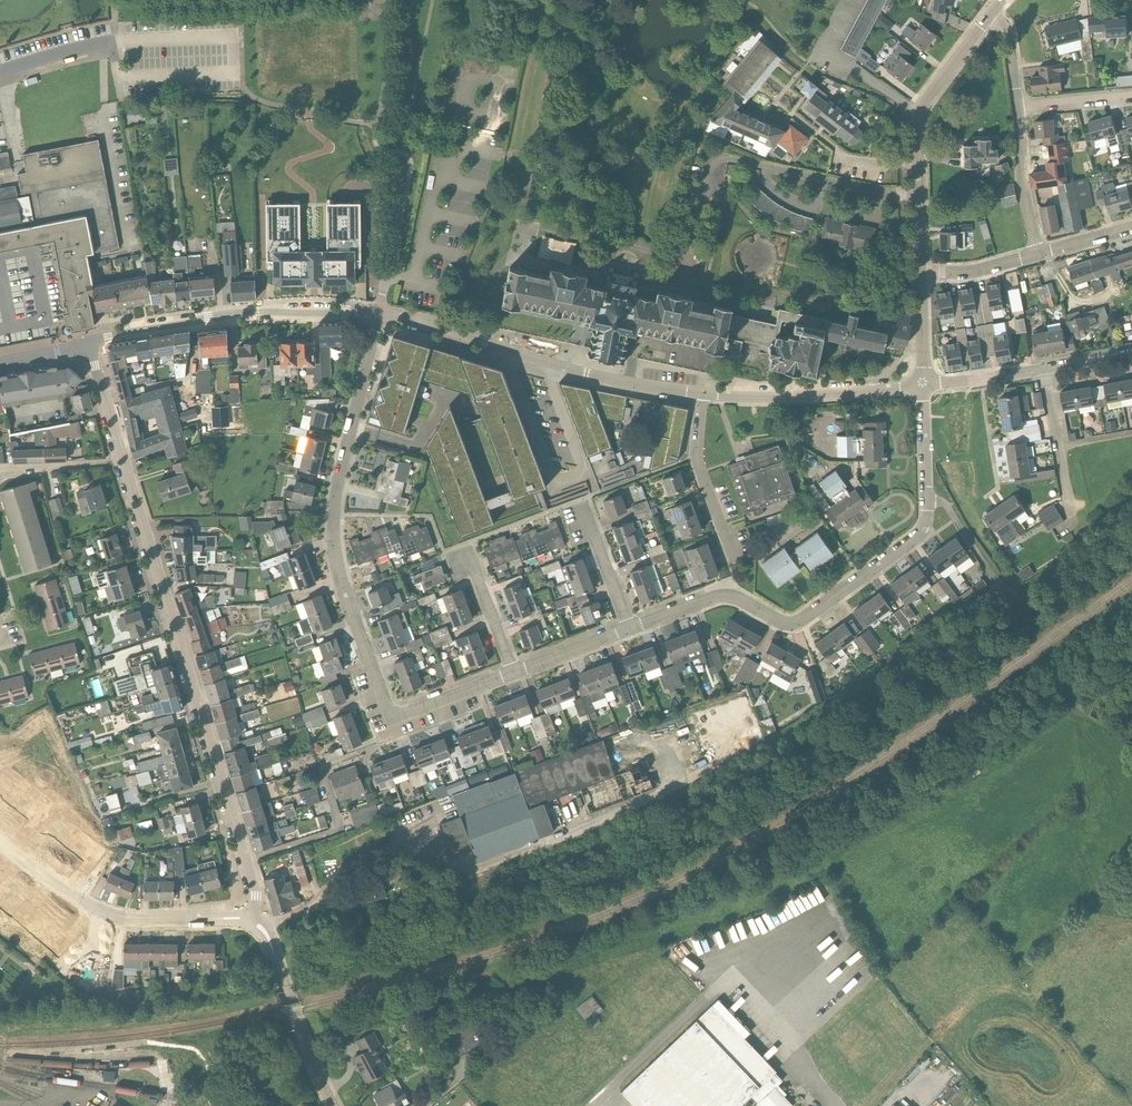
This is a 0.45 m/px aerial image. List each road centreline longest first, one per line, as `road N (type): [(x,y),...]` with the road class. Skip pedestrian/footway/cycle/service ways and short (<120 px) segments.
road 1 (residential): [(513,673),(393,714),(349,604),(334,547),(336,497),(380,314)]
road 2 (residential): [(250,921),(256,890),(123,460)]
road 3 (residential): [(927,500),(919,535),(799,622),(781,622),(722,595),(630,629)]
road 4 (residential): [(702,395),(600,379),(380,314)]
road 5 (residential): [(87,346),(239,313),(380,314)]
road 6 (residential): [(920,273),(916,113),(989,15)]
road 7 (residential): [(250,921),(116,916),(41,877),(0,841)]
road 8 (residential): [(702,395),(922,385)]
road 9 (residential): [(922,385),(1131,354)]
road 10 (residential): [(332,1105),(269,938),(250,921)]
road 11 (residential): [(734,559),(697,458),(702,395)]
road 12 (residential): [(1038,254),(1023,189),(1018,107)]
road 13 (residential): [(513,673),(461,545)]
road 14 (residential): [(630,629),(584,499)]
road 15 (residential): [(630,629),(513,673)]
road 16 (residential): [(123,460),(0,468)]

